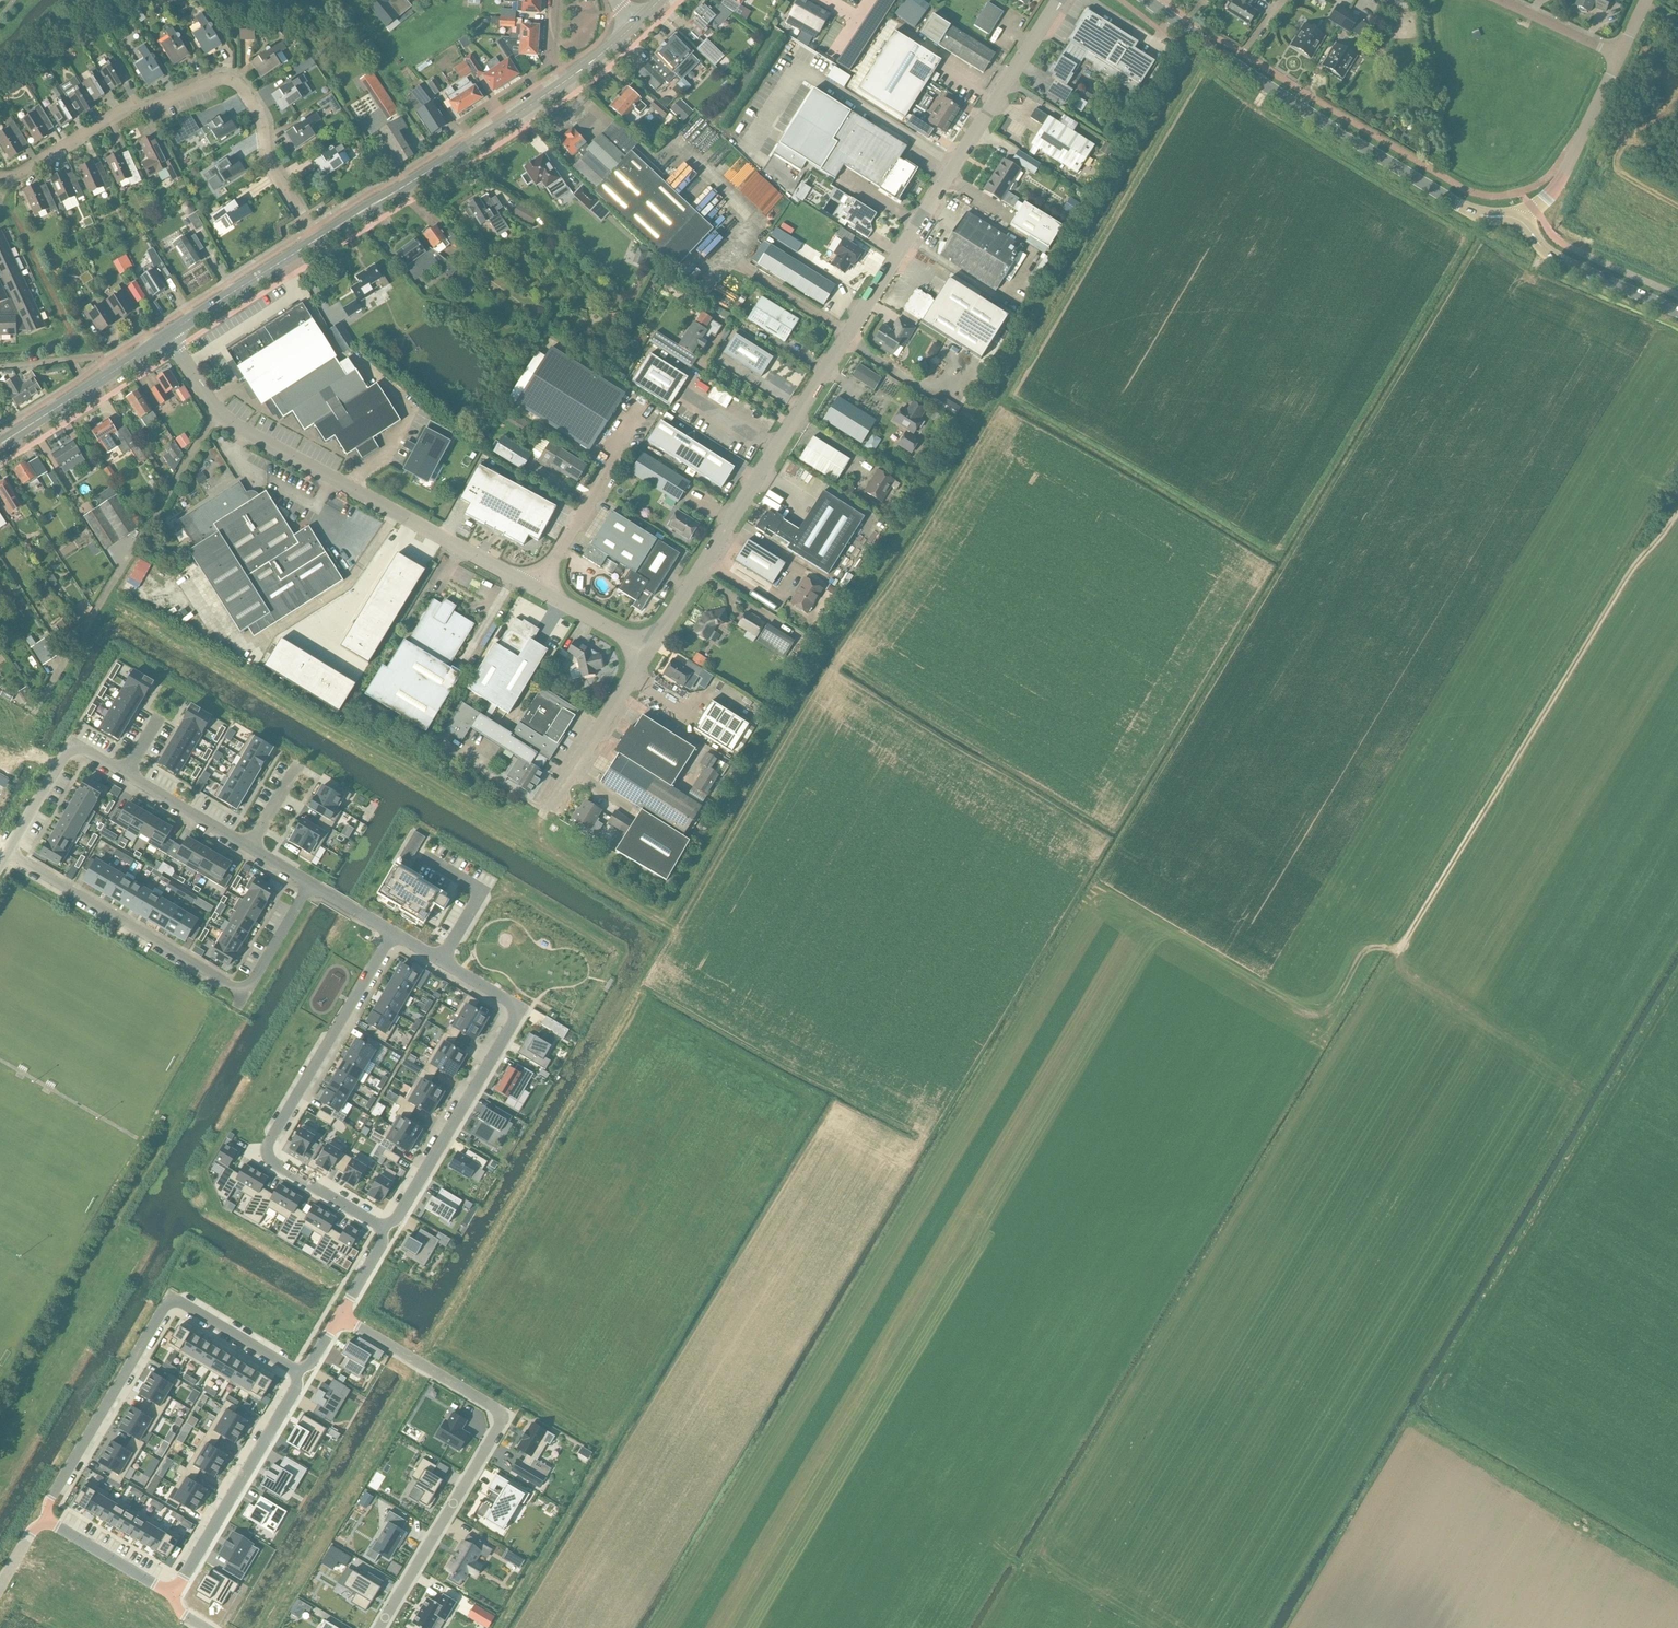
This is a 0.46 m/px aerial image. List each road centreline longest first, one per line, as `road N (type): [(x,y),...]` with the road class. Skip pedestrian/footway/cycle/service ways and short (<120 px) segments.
road 1 (unclassified): [(1058,0),(649,654)]
road 2 (track): [(1397,952),(1636,562),(1677,513)]
road 3 (unclassified): [(534,590),(217,413),(168,334)]
road 4 (residential): [(0,177),(135,101),(146,108),(223,78),(241,85),(264,120),(274,168),(316,240)]
road 5 (tertiary): [(1520,217),(1457,205),(1214,52),(1147,0)]
road 6 (residential): [(379,1627),(502,1417),(341,1316)]
road 7 (residential): [(305,1376),(171,1298),(40,1518)]
road 8 (residential): [(394,934),(269,1144),(268,1158),(391,1229)]
road 9 (residential): [(8,853),(245,992),(309,884)]
road 10 (tertiary): [(316,240),(484,138),(637,21)]
road 11 (residential): [(391,1229),(521,1009),(440,961)]
road 12 (residential): [(173,1593),(305,1376)]
road 13 (tertiary): [(0,446),(168,334)]
road 14 (unclassified): [(544,816),(649,654)]
road 15 (unclassified): [(1520,217),(1556,187),(1619,56)]
road 16 (residential): [(125,775),(71,743),(8,853)]
road 17 (tertiary): [(1677,312),(1556,258),(1520,217)]
road 18 (tertiary): [(168,334),(316,240)]
road 19 (residential): [(40,1518),(173,1593)]
road 20 (residential): [(427,858),(482,891),(440,961)]
road 21 (residential): [(248,847),(125,775)]
road 22 (unclassified): [(534,590),(609,472)]
road 23 (unclassified): [(649,654),(534,590)]
road 24 (residential): [(1619,56),(1502,0)]

